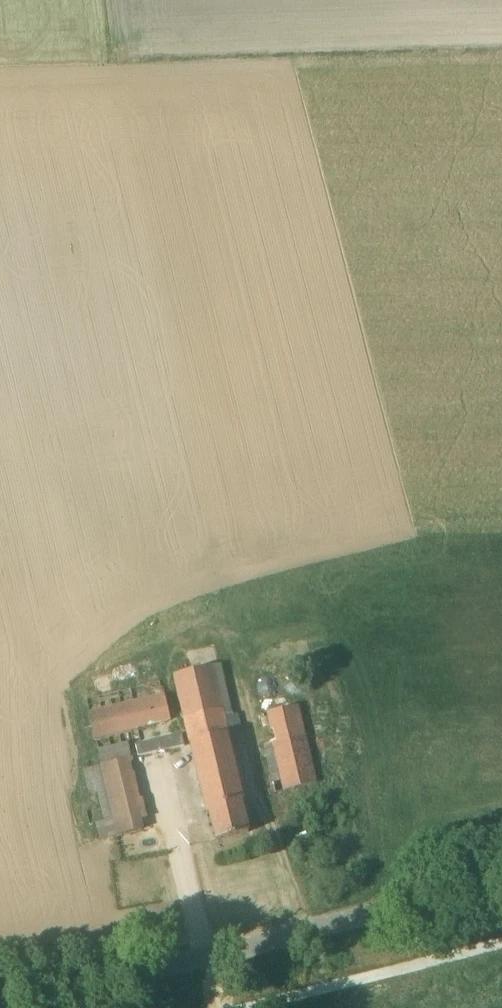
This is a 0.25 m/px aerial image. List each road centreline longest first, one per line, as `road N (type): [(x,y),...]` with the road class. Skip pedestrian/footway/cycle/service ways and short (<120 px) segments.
road 1 (tertiary): [(0,995),(220,952),(501,880)]

